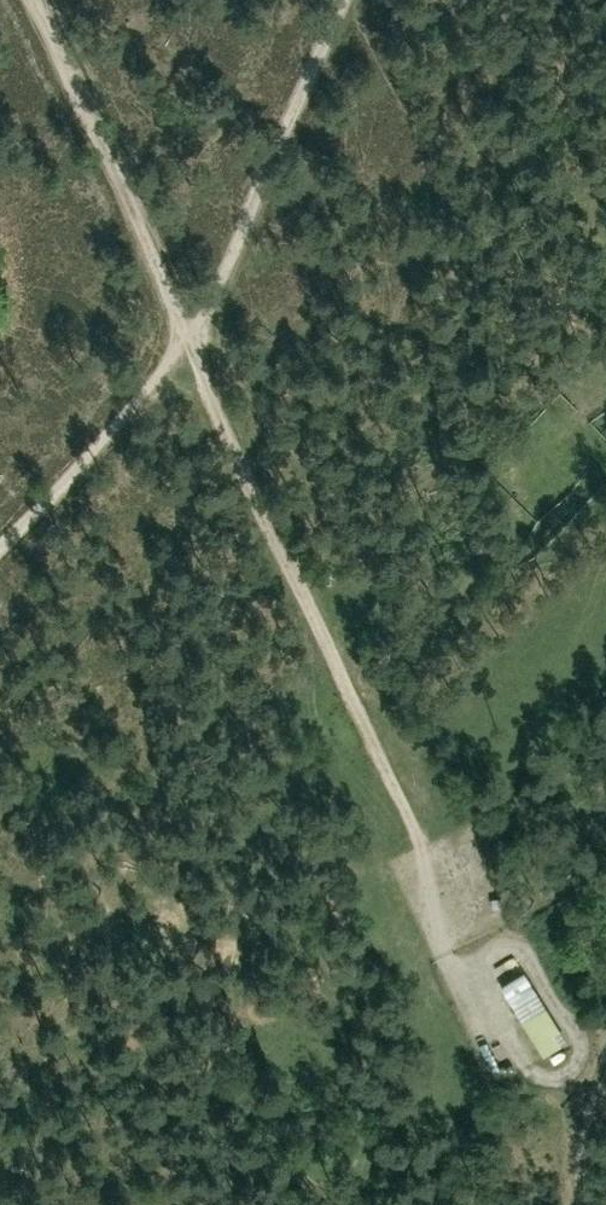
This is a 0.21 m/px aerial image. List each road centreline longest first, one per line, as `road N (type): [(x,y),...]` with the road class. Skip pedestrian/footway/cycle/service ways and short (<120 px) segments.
road 1 (track): [(0,544),(191,332),(35,0)]
road 2 (track): [(191,332),(247,476),(431,868)]
road 3 (track): [(191,332),(217,295),(339,0)]
road 4 (track): [(605,1050),(581,1131),(578,1204)]

